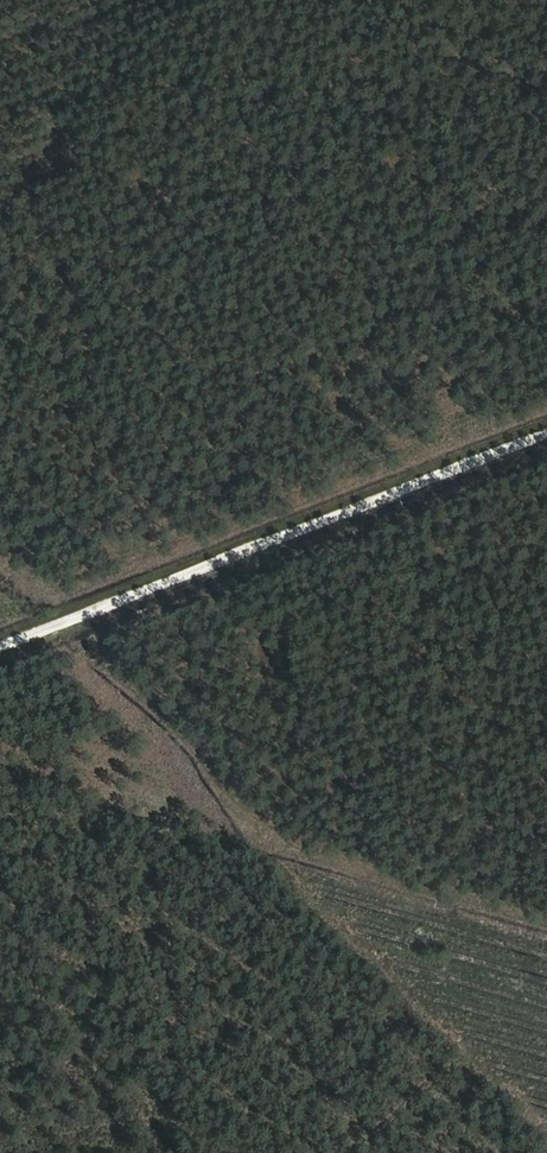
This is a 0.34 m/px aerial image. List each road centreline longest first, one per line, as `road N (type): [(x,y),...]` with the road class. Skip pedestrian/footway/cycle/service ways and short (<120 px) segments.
road 1 (track): [(0,655),(546,440)]

